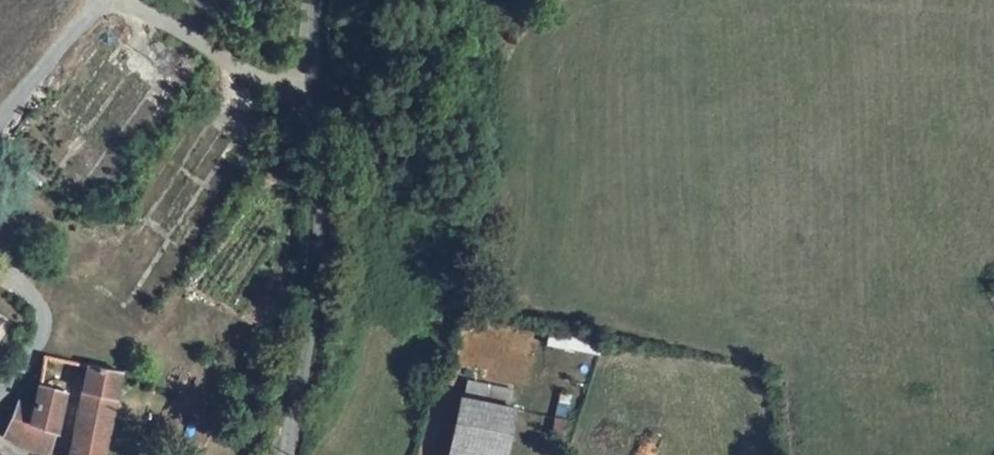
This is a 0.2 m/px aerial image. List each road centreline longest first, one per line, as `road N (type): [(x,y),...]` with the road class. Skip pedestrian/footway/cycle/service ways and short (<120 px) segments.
road 1 (unclassified): [(320,0),(319,246),(289,454)]

